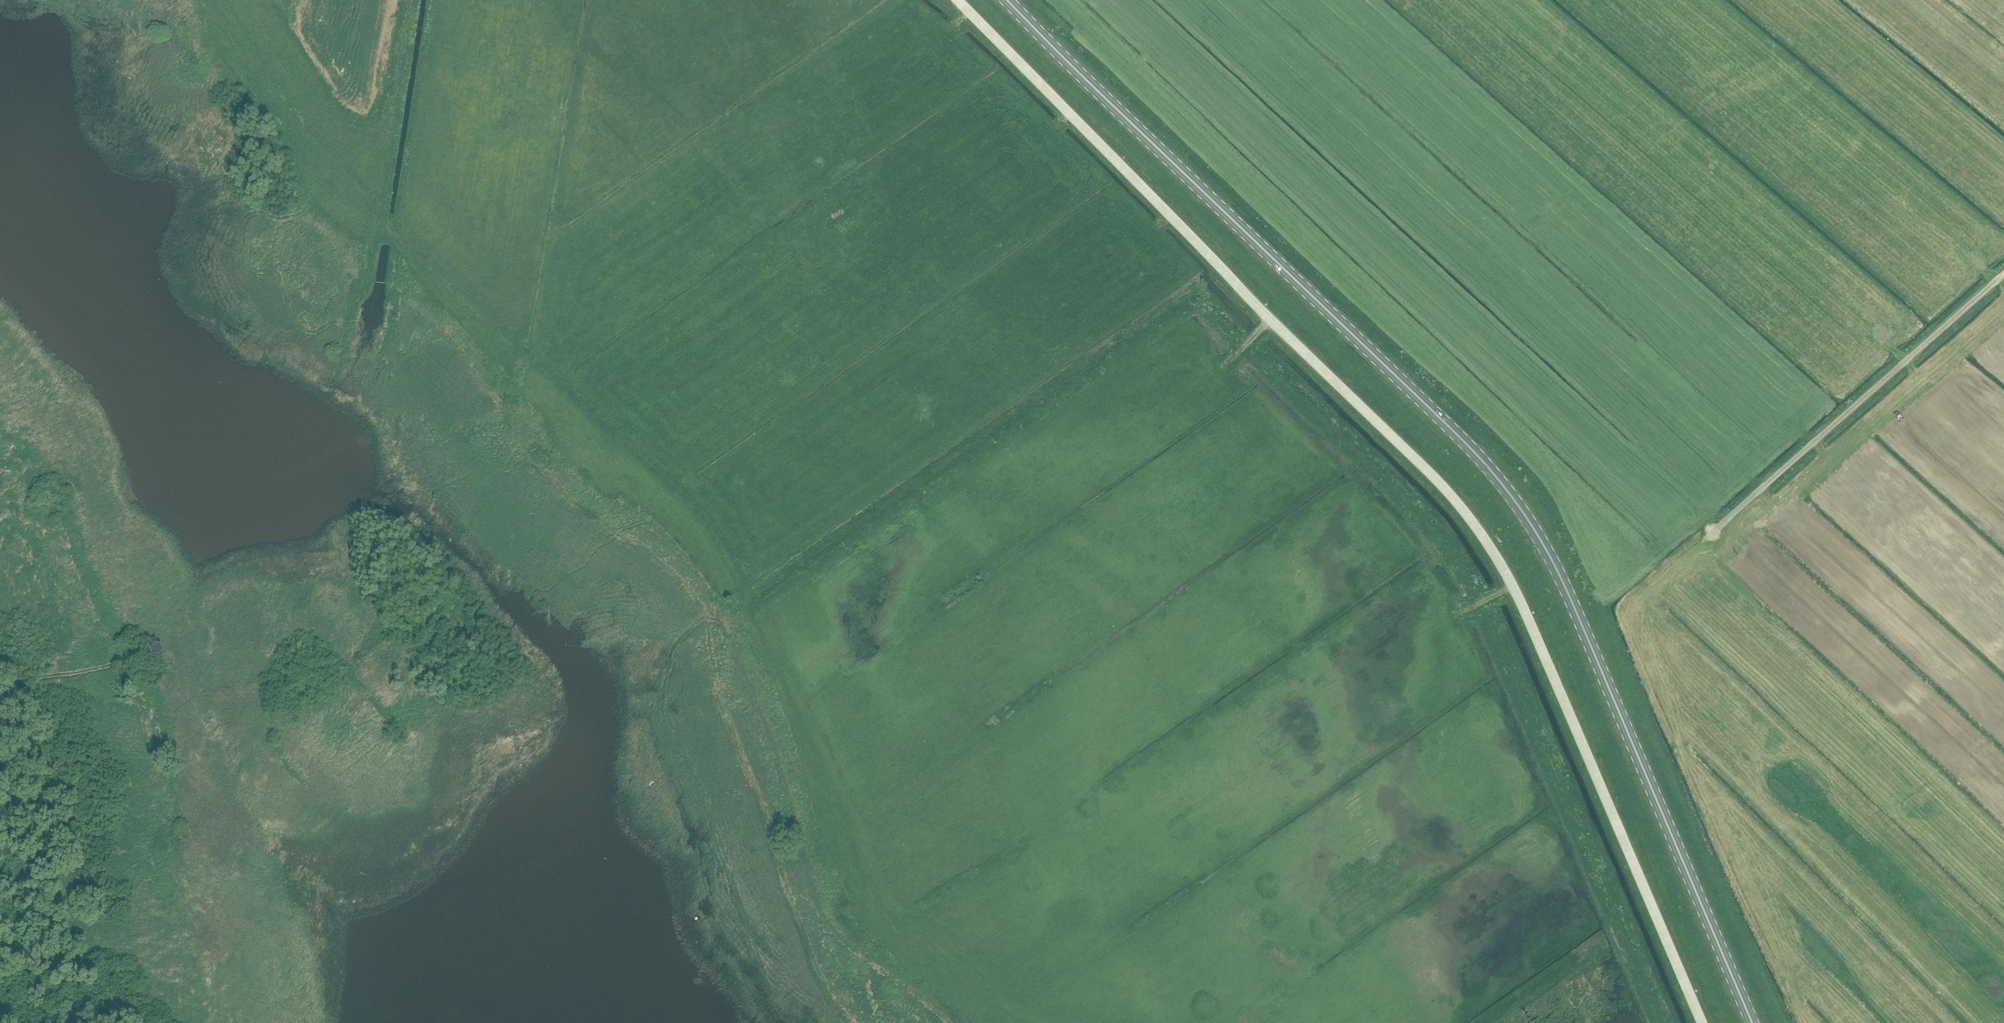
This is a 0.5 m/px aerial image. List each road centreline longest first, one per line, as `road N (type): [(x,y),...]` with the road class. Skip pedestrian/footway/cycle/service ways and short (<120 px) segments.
road 1 (primary): [(1751,1022),(1567,592),(1515,503),(1467,446),(1006,0)]
road 2 (unclassified): [(1702,1022),(1523,610),(1479,532),(957,0)]
road 3 (unclassified): [(1717,529),(2003,274)]

